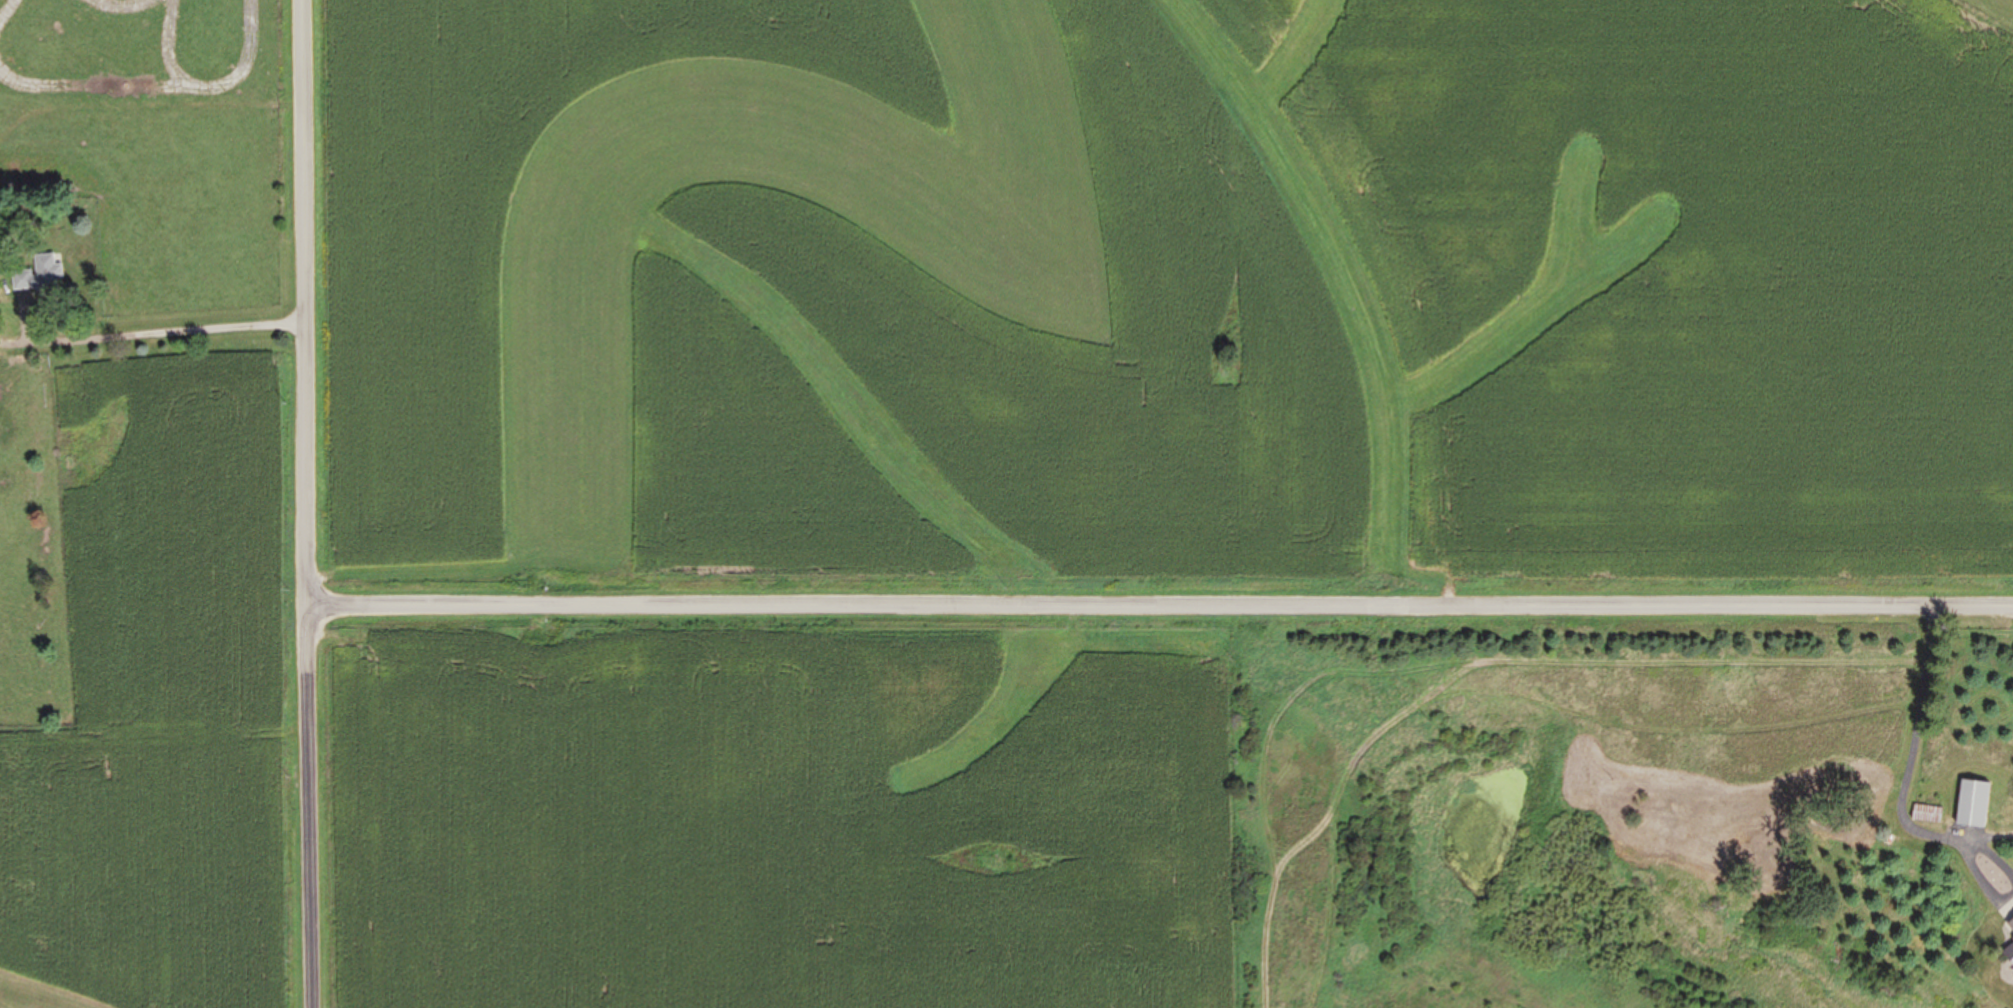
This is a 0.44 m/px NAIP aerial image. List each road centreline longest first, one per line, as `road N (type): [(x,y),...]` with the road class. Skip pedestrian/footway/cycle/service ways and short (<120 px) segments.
road 1 (secondary): [(2012,606),(305,608)]
road 2 (secondary): [(305,608),(294,0)]
road 3 (residential): [(309,1007),(305,608)]

